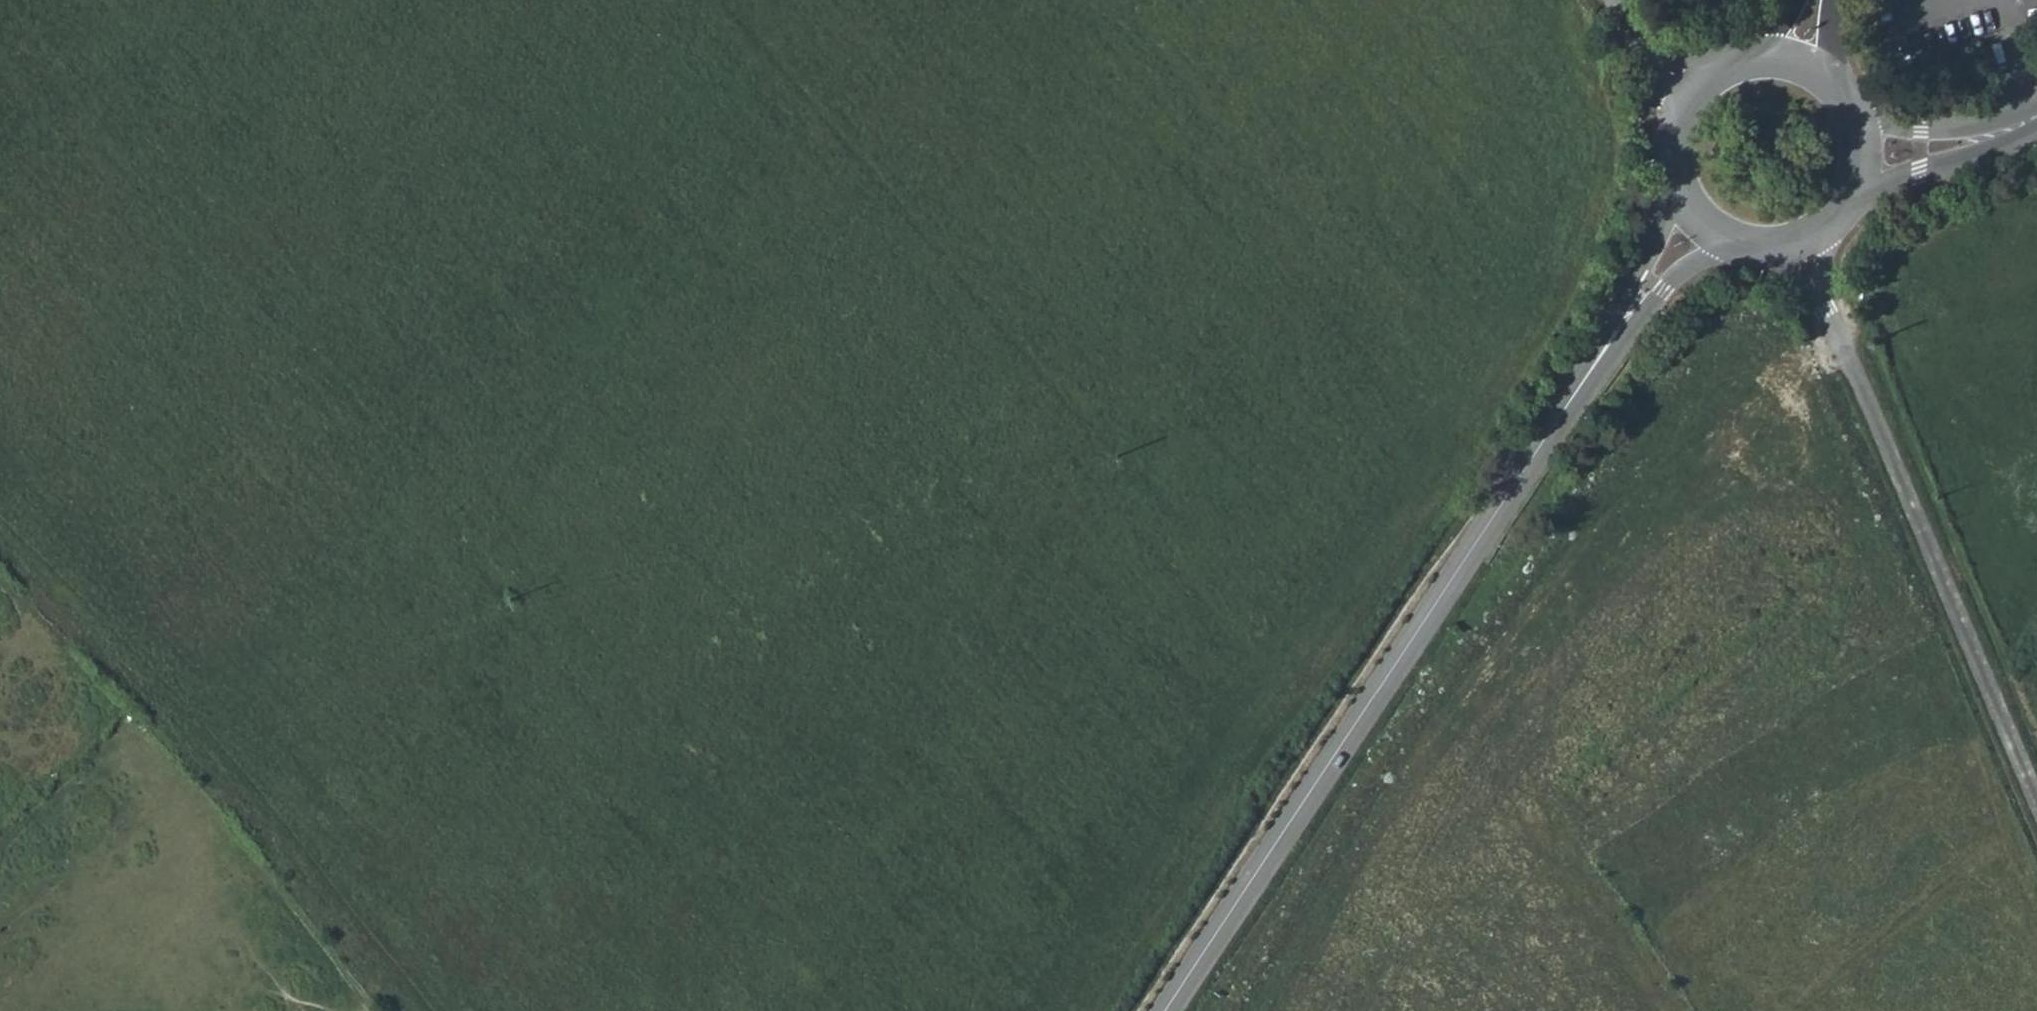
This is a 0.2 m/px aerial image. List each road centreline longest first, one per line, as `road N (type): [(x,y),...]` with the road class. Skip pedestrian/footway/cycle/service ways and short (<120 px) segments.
road 1 (secondary): [(1166,1010),(1547,434),(1701,223)]
road 2 (unclassified): [(1798,243),(2036,809)]
road 3 (tertiary): [(1864,155),(1965,142),(2036,117)]
road 4 (secondary): [(1694,87),(1670,141),(1683,199),(1701,223)]
road 5 (secondary): [(1864,155),(1845,94),(1791,57)]

